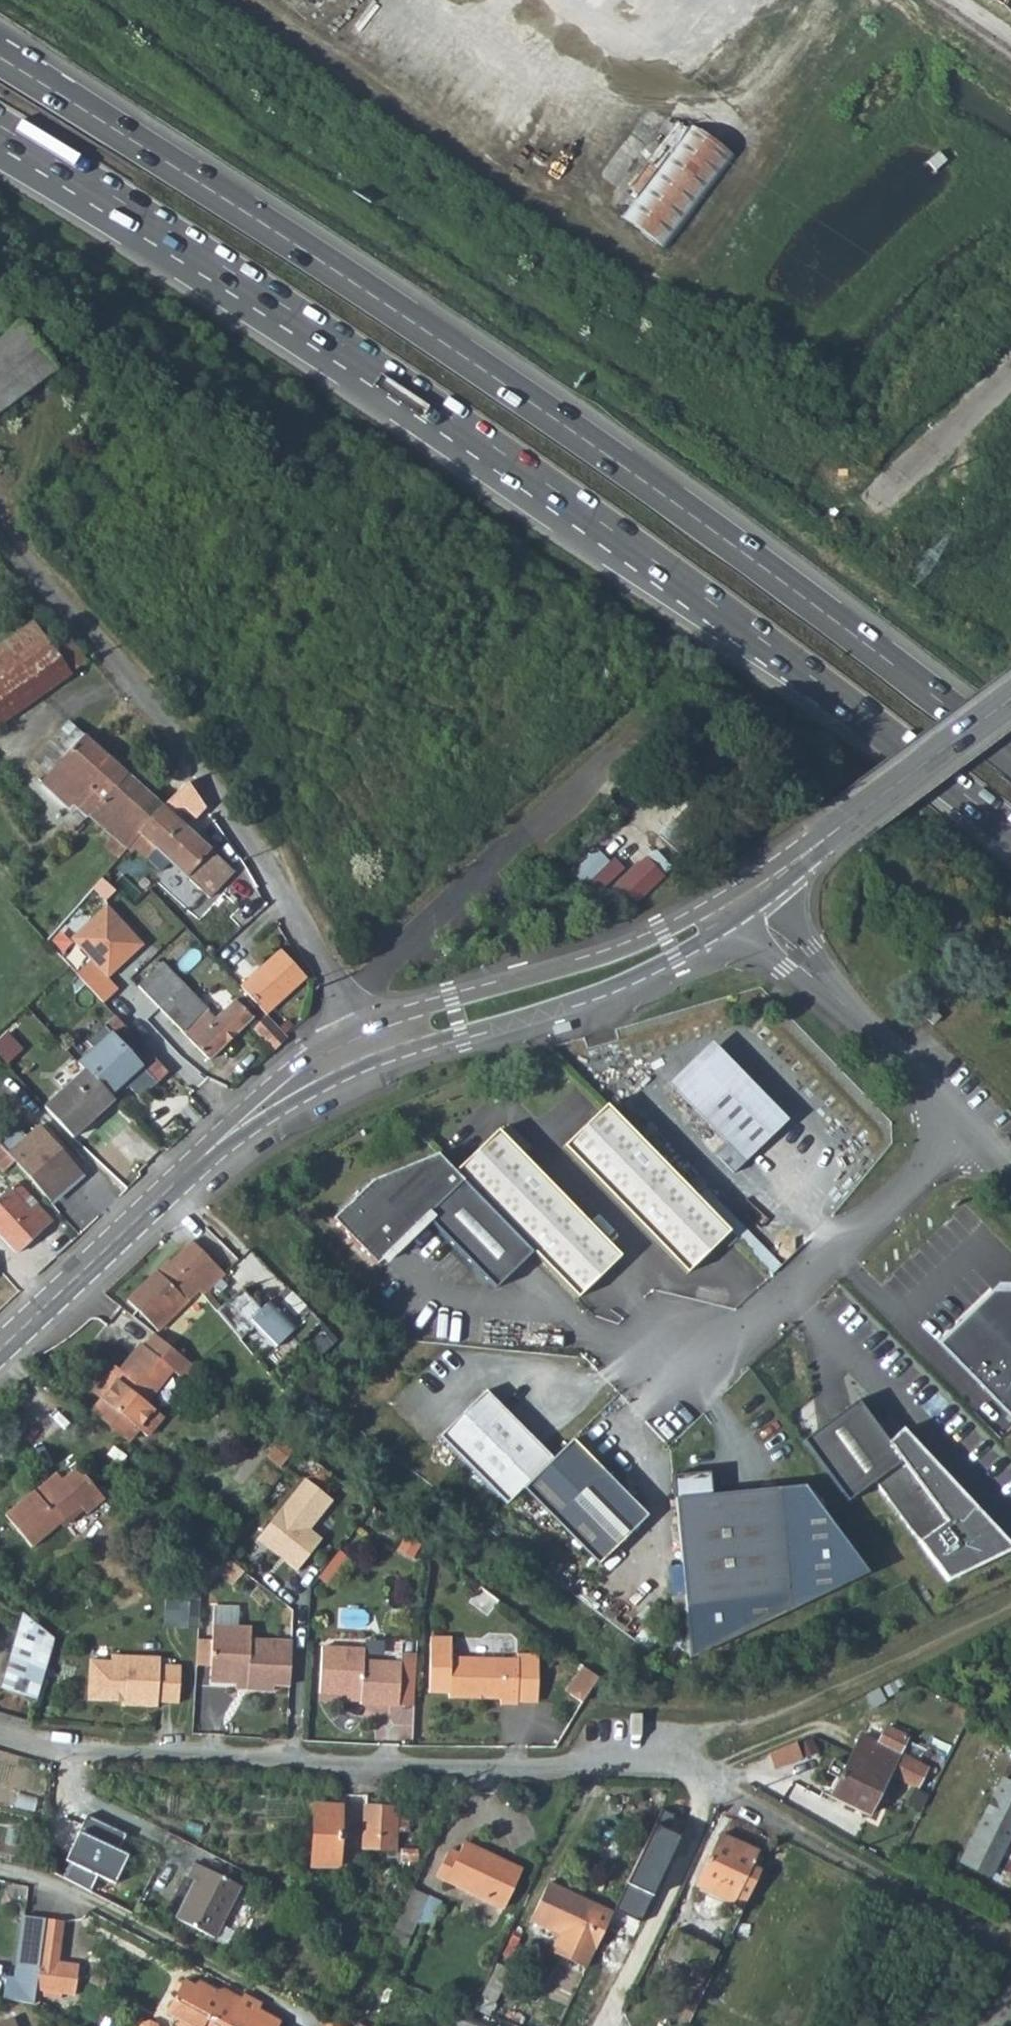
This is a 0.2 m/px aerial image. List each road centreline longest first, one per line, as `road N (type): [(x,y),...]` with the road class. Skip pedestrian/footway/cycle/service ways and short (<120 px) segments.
road 1 (trunk): [(0,128),(500,452),(1010,831)]
road 2 (trunk): [(1010,757),(640,479),(315,258),(0,58)]
road 3 (residential): [(0,1735),(61,1749),(497,1770),(584,1764),(831,1689)]
road 4 (residential): [(348,1012),(291,896),(175,726),(0,524)]
road 5 (tertiary): [(755,899),(595,961),(360,1031)]
road 6 (tertiary): [(377,1058),(617,987),(708,943),(755,899)]
road 7 (residential): [(962,1129),(736,1337),(653,1359)]
road 8 (unclassified): [(348,1012),(604,766)]
road 9 (tertiary): [(1010,702),(755,899)]
road 10 (tertiary): [(229,1135),(0,1349)]
road 11 (residential): [(755,899),(797,955),(962,1129)]
road 12 (unclassified): [(884,491),(1010,371)]
road 13 (tertiary): [(360,1031),(307,1057),(229,1135)]
road 14 (tertiary): [(229,1135),(377,1058)]

